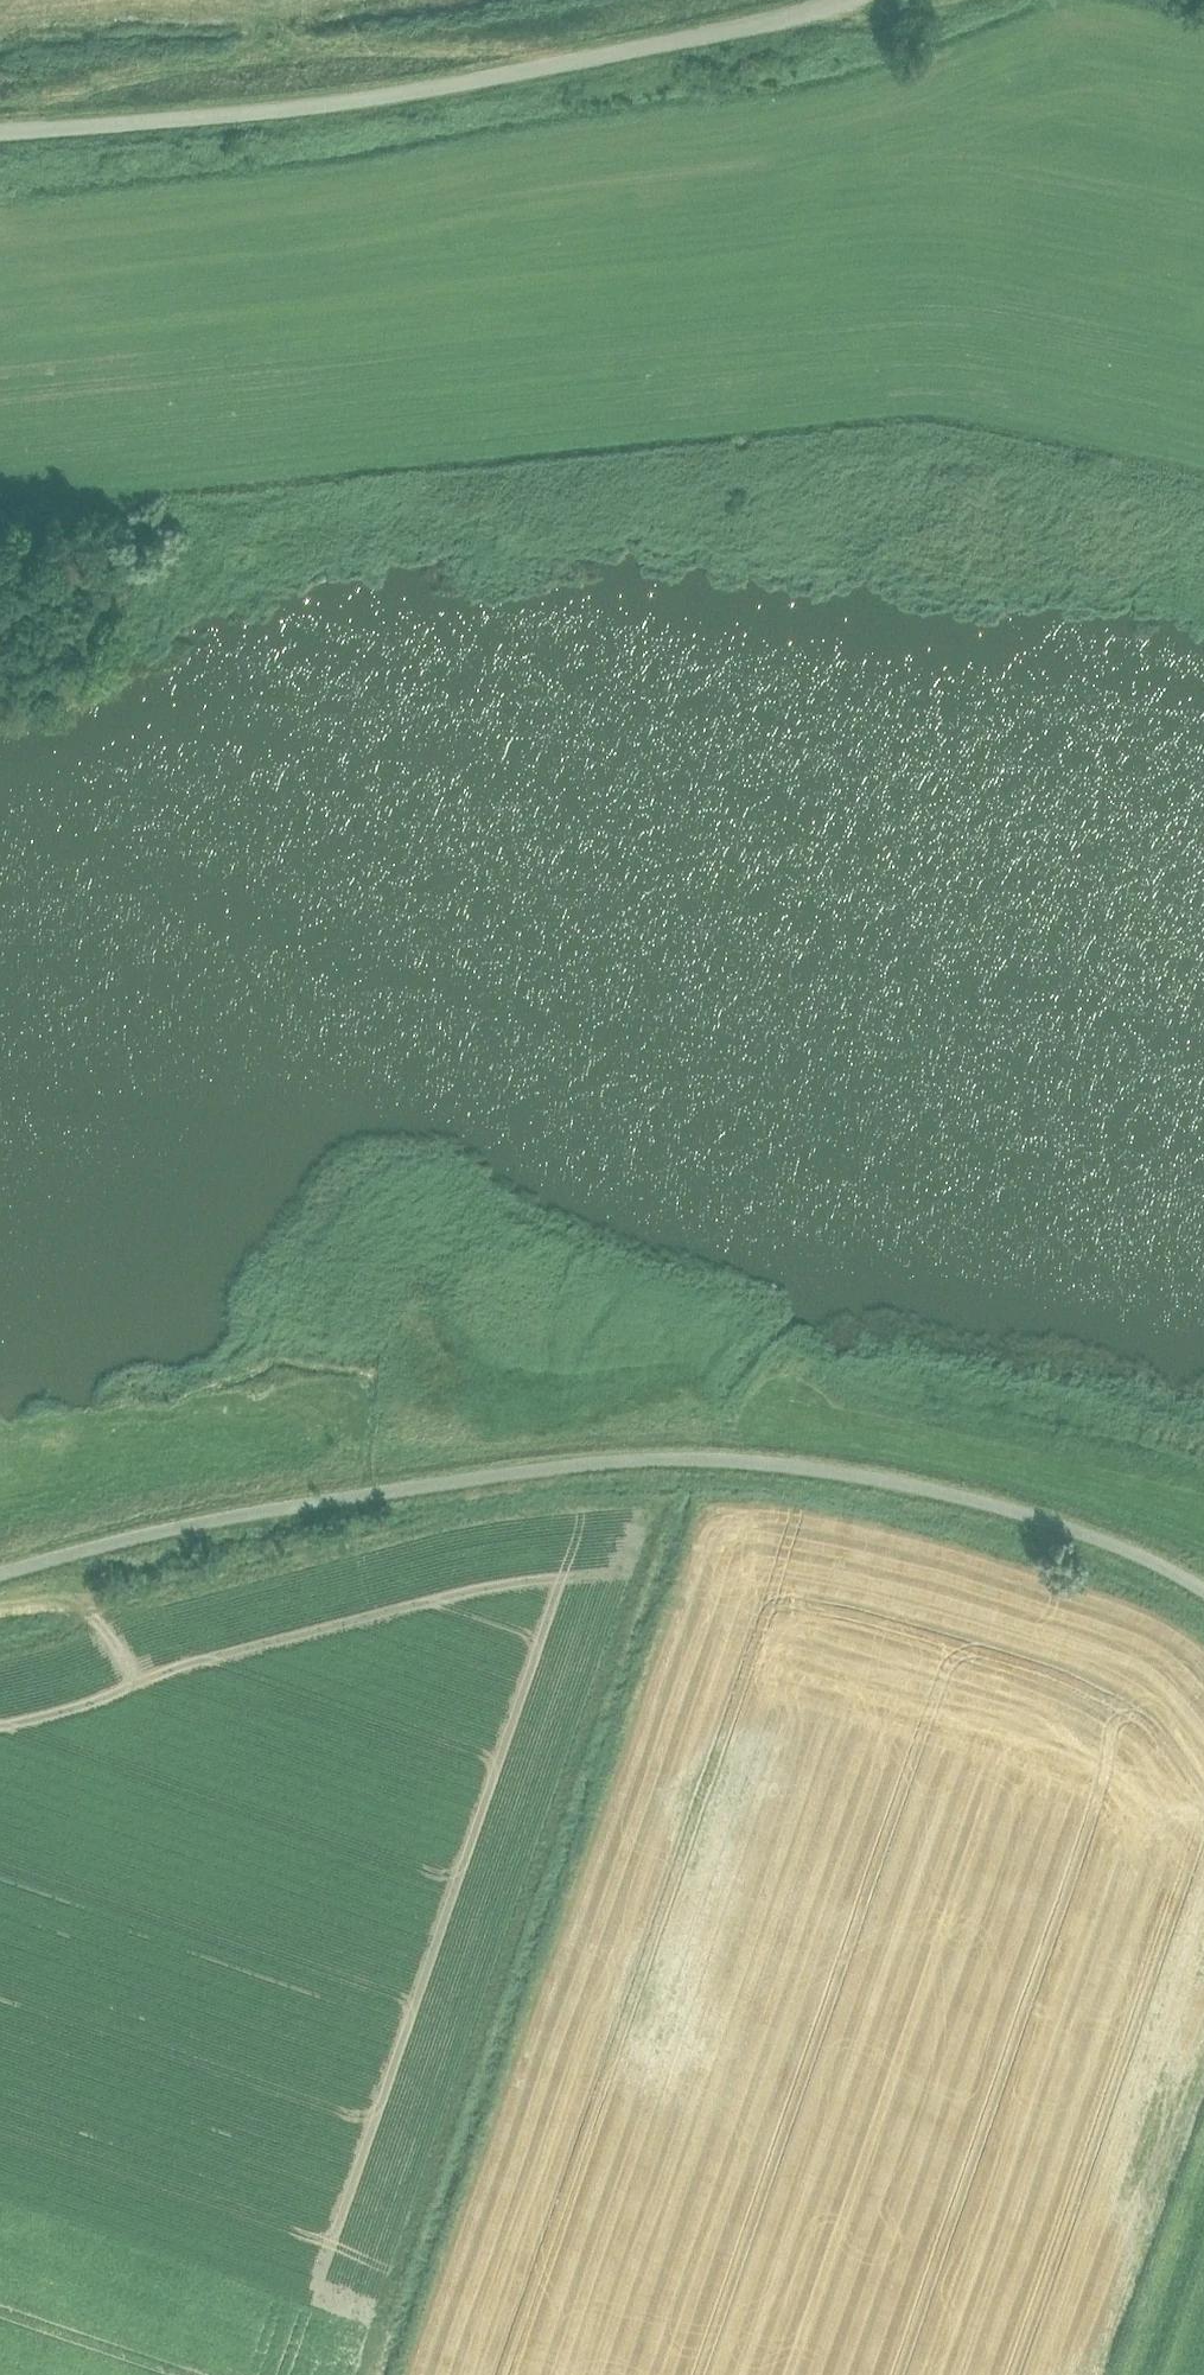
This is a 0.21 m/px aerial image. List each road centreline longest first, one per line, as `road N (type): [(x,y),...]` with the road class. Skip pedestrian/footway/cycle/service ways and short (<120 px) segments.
road 1 (unclassified): [(1203,1590),(1117,1546),(1003,1509),(857,1476),(710,1460),(541,1469),(347,1498),(165,1530),(0,1575)]
road 2 (unclassified): [(847,0),(703,36),(296,109),(0,130)]

